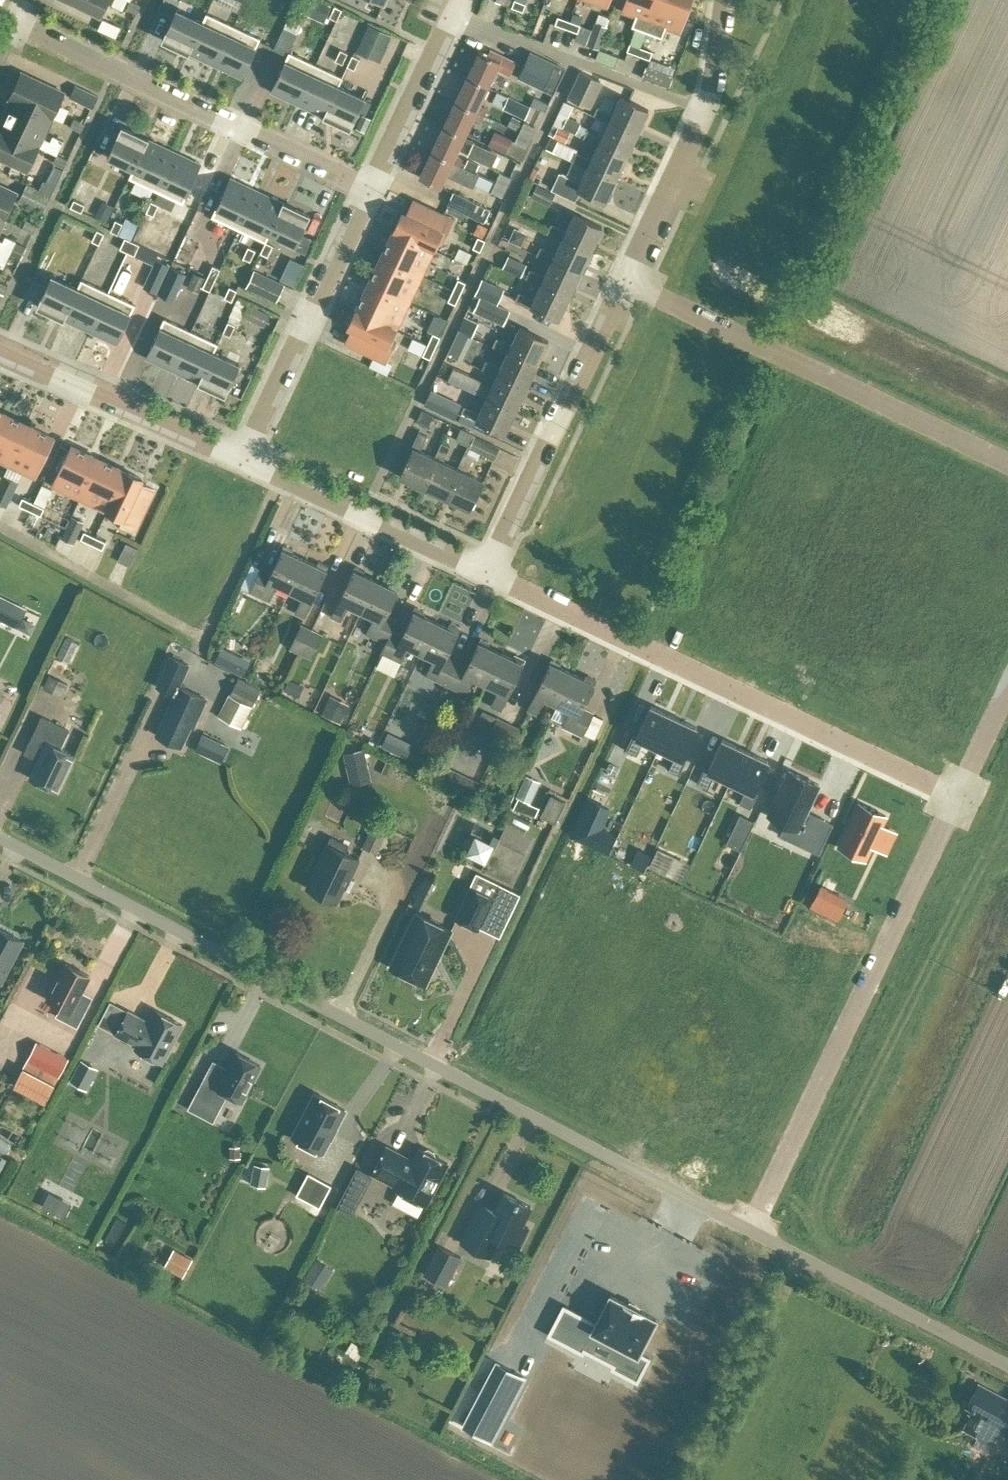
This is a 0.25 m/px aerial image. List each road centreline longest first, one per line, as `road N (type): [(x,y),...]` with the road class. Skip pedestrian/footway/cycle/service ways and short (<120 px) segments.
road 1 (unclassified): [(748,1231),(0,836)]
road 2 (residential): [(951,797),(486,574)]
road 3 (residential): [(748,1231),(951,797)]
road 4 (residential): [(1007,459),(625,278)]
road 5 (residential): [(13,19),(372,190)]
road 6 (residential): [(486,574),(625,278)]
road 7 (residential): [(245,462),(372,190)]
road 8 (residential): [(625,278),(706,110),(718,0)]
road 9 (unclassified): [(1007,1366),(748,1231)]
road 10 (residential): [(245,462),(0,351)]
road 11 (residential): [(486,574),(245,462)]
road 12 (residential): [(372,190),(464,0)]
road 13 (residential): [(951,797),(1007,675)]

